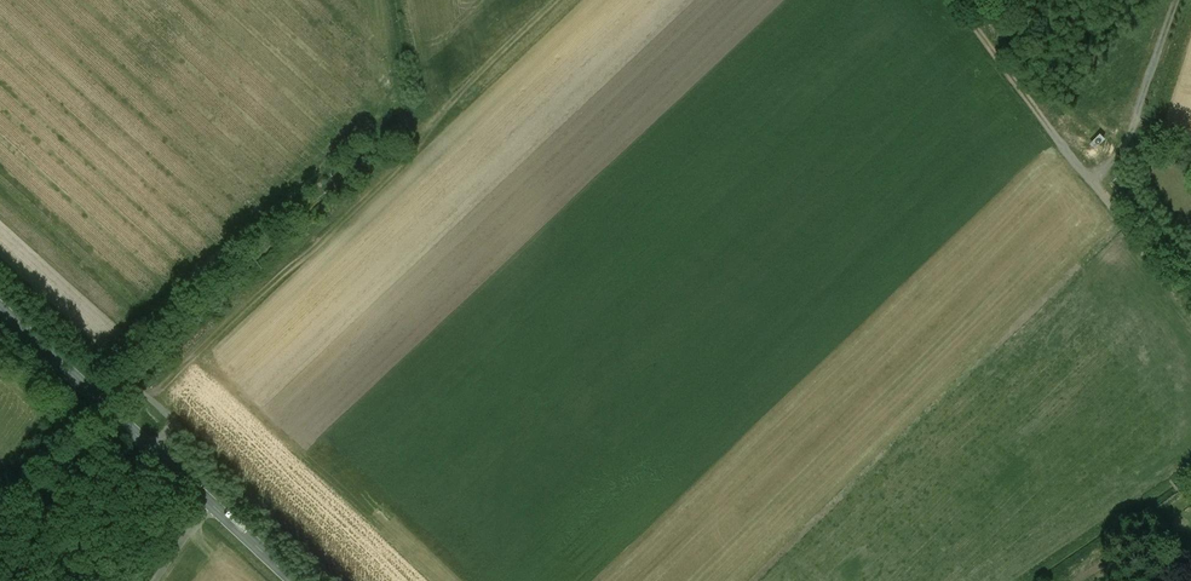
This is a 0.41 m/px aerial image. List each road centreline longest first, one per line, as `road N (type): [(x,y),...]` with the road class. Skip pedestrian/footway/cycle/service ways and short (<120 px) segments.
road 1 (track): [(150,398),(556,0)]
road 2 (secondary): [(0,309),(295,580)]
road 3 (track): [(958,0),(1190,290)]

